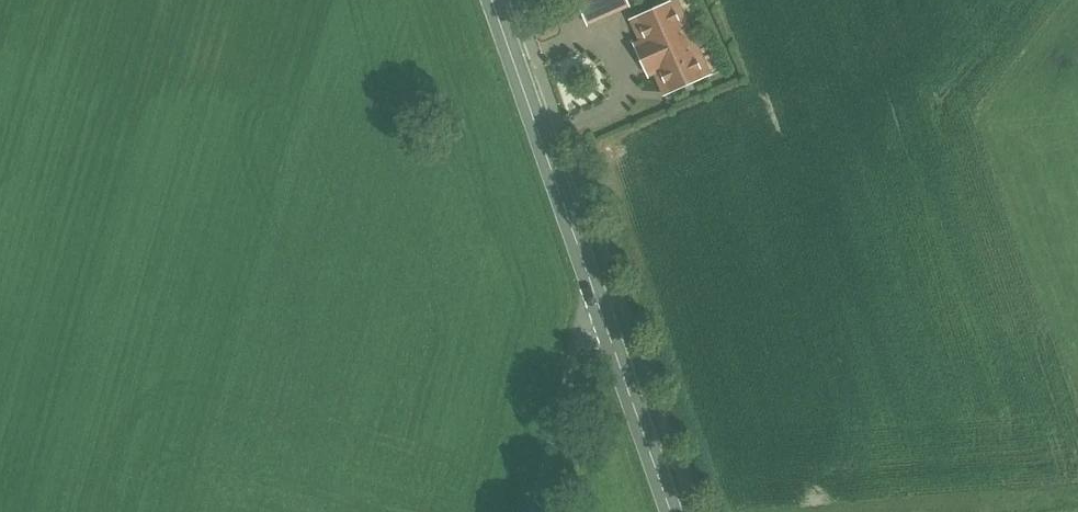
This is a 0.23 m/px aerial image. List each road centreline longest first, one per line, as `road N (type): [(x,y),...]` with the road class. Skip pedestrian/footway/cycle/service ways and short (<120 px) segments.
road 1 (secondary): [(598,305),(494,0)]
road 2 (secondary): [(669,511),(598,305)]
road 3 (residential): [(598,305),(545,511)]

